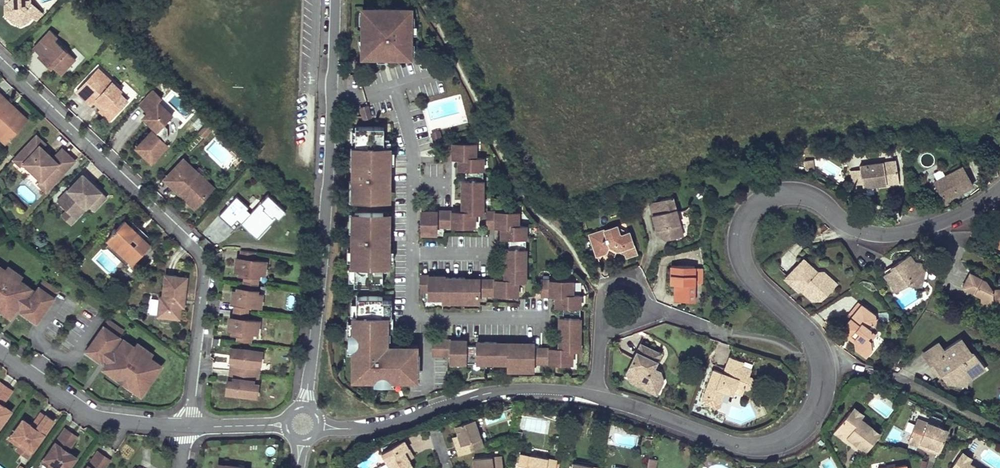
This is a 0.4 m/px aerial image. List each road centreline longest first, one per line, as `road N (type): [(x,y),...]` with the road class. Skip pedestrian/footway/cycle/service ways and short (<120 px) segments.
road 1 (residential): [(596,396),(744,446),(789,440),(818,404),(823,356),(815,335),(742,259),(742,229),(753,210),(785,191),(803,191),(843,219),(887,233),(957,215),(999,192)]
road 2 (residential): [(185,427),(202,260),(0,65)]
road 3 (tertiary): [(308,381),(336,0)]
road 4 (residential): [(347,429),(511,389),(596,396)]
road 5 (residential): [(0,352),(106,420),(185,427)]

